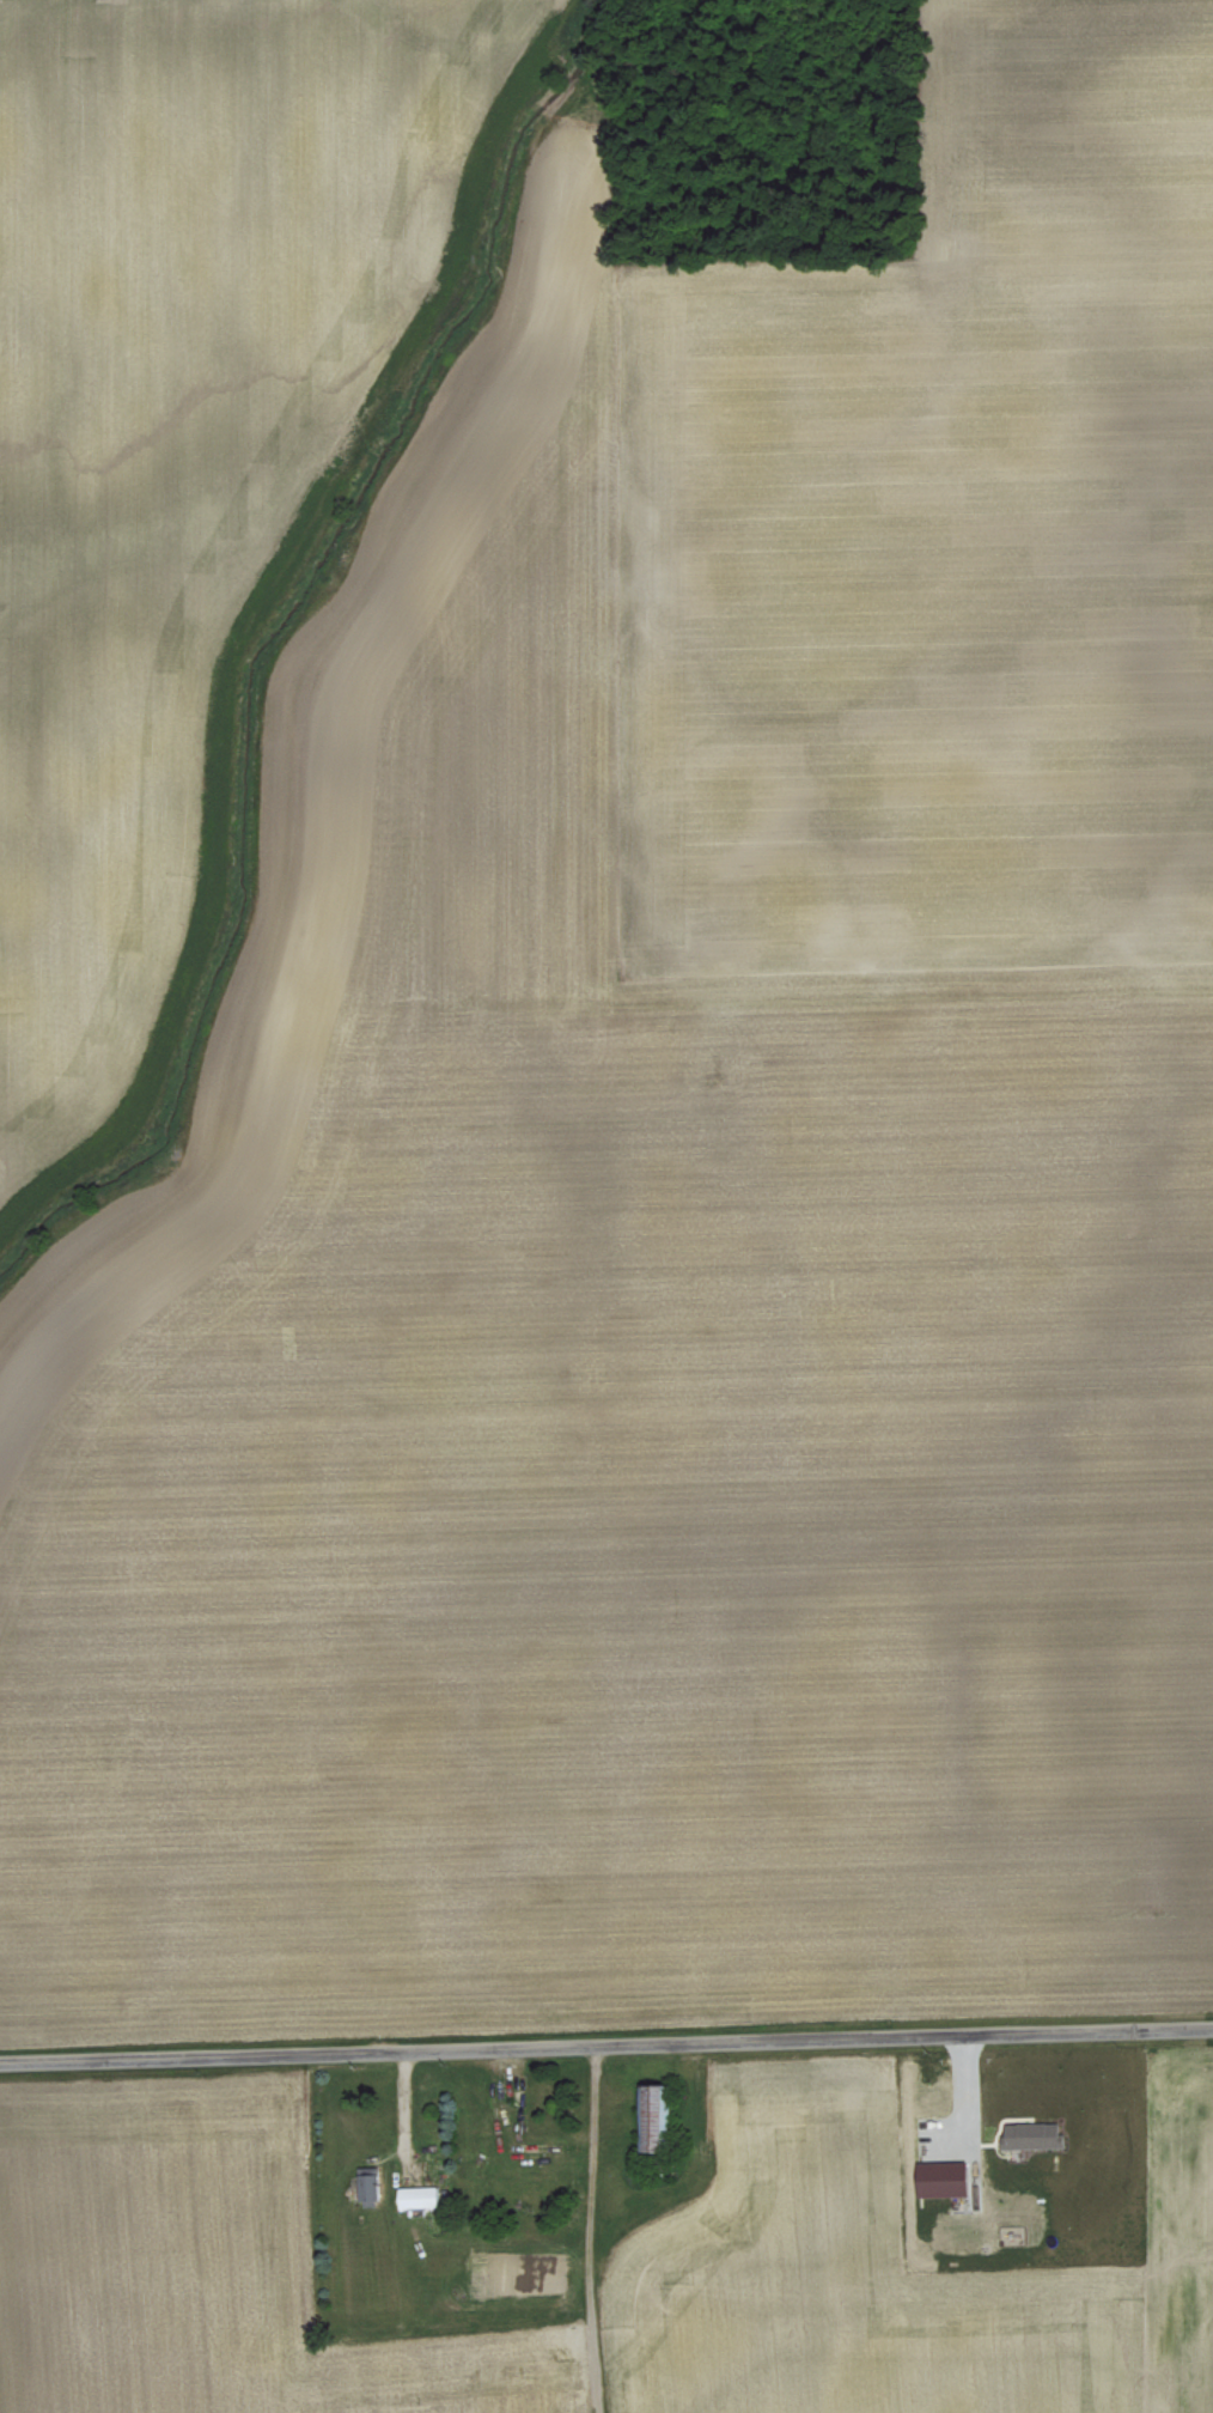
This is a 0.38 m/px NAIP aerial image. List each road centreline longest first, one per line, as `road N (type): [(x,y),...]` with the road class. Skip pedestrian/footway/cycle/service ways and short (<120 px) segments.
road 1 (residential): [(0,2061),(1212,2029)]

